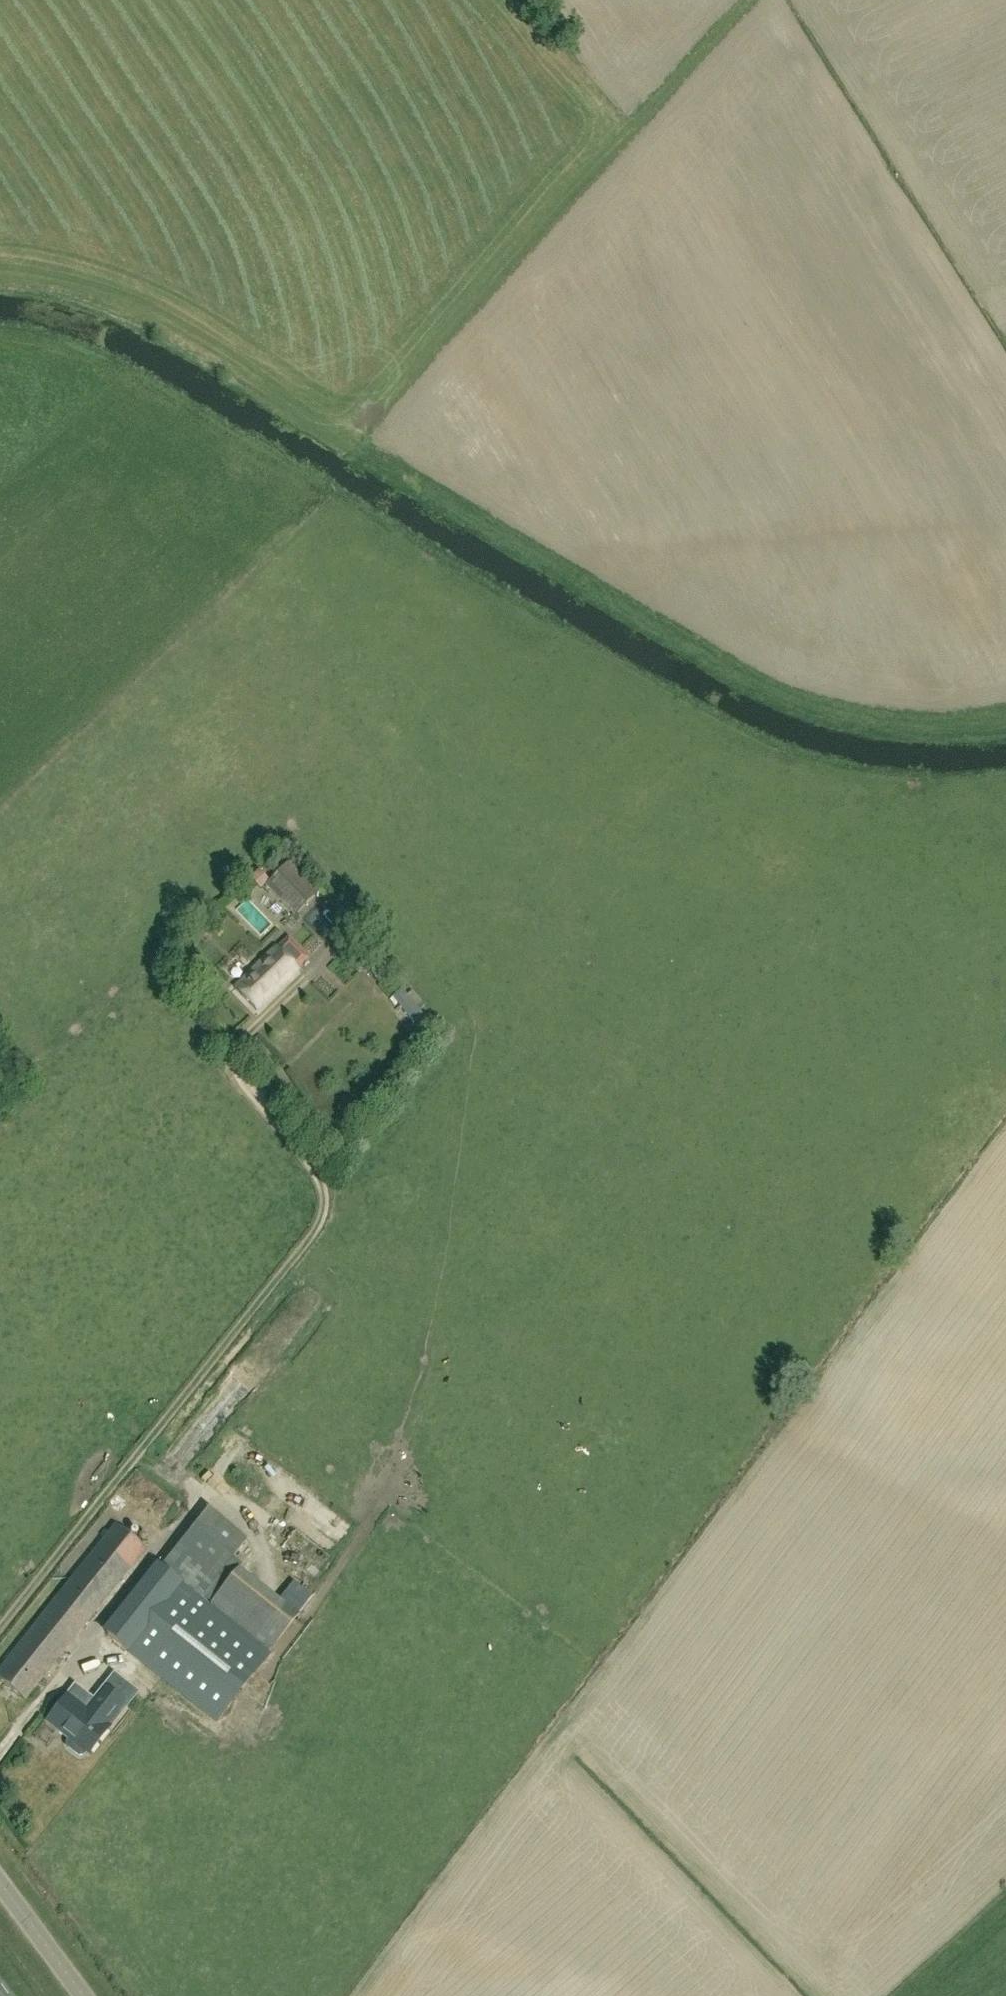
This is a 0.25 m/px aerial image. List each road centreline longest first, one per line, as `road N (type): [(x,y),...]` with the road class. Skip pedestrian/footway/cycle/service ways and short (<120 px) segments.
road 1 (unclassified): [(85,1995),(0,1881)]

